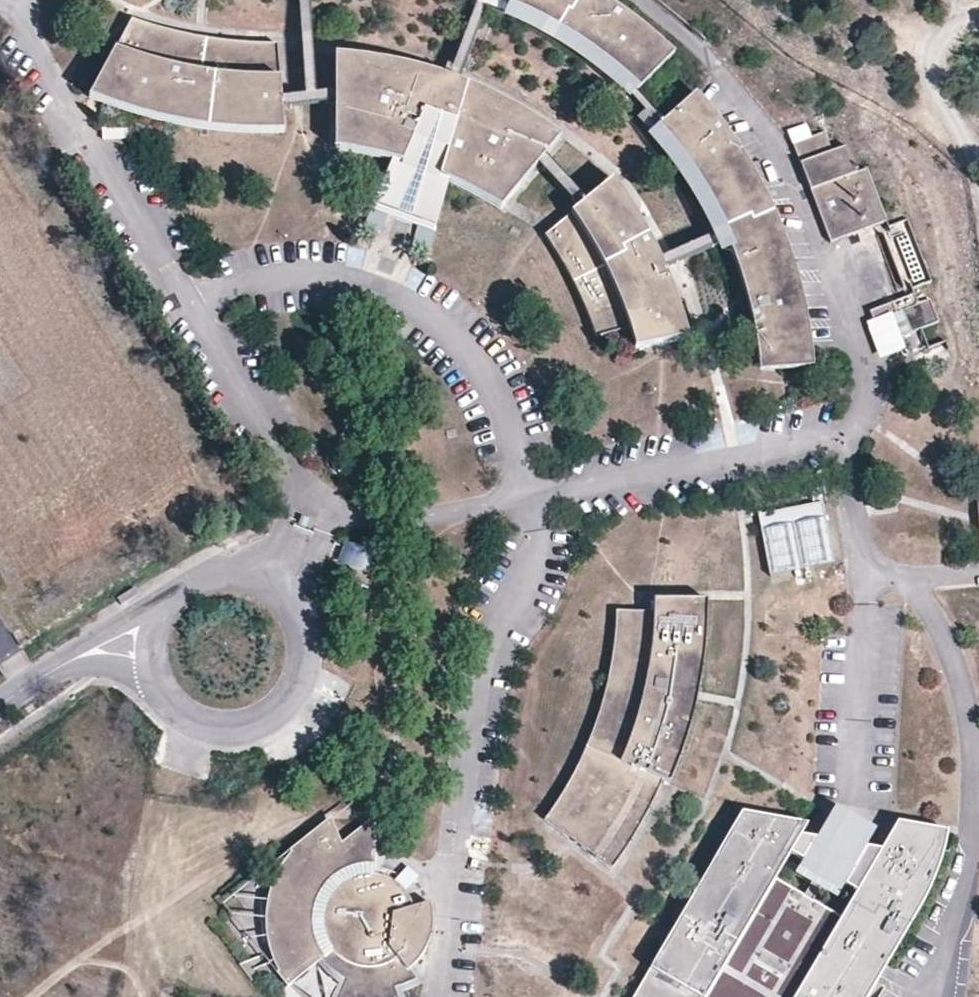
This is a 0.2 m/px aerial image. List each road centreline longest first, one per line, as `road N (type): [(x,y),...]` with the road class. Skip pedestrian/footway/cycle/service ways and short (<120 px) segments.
road 1 (tertiary): [(171,702),(220,727),(264,720),(296,691),(305,671),(305,627),(285,594),(232,571),(186,584),(156,621)]
road 2 (track): [(199,722),(129,894),(130,937),(146,996)]

